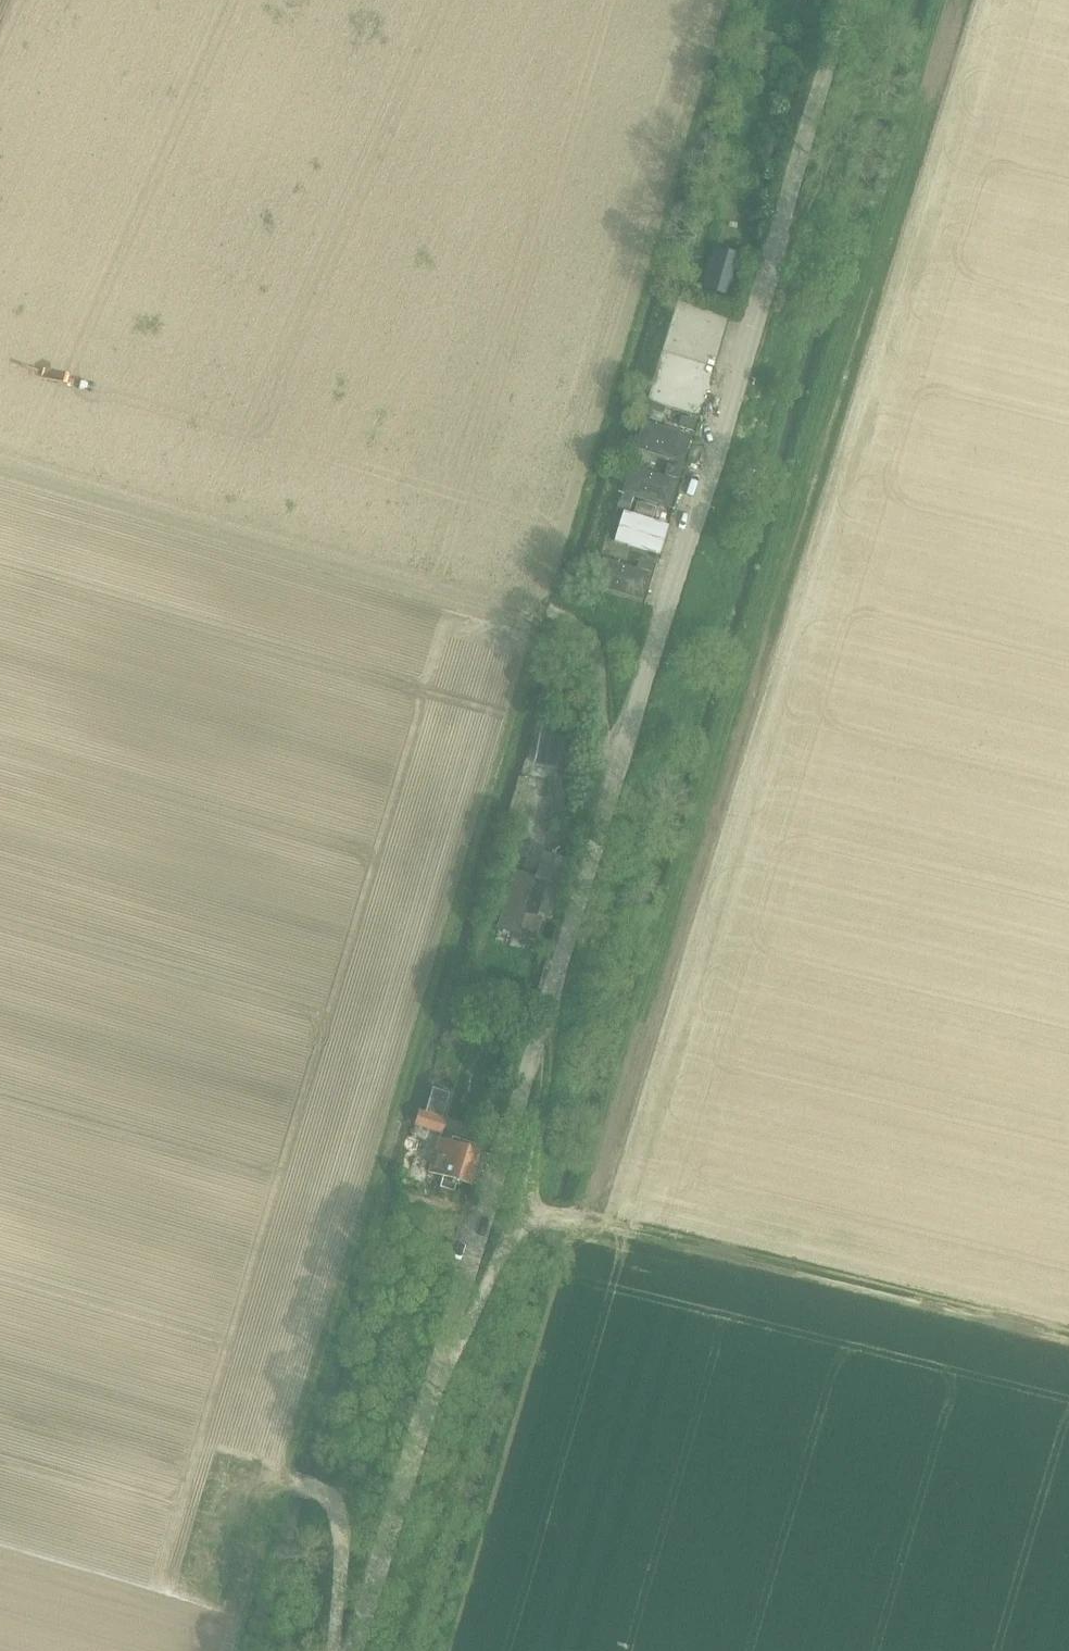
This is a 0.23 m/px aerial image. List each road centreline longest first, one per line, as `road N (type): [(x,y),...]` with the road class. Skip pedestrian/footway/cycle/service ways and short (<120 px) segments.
road 1 (track): [(456,1650),(953,0)]
road 2 (unclassified): [(353,1650),(846,0)]
road 3 (track): [(237,1650),(723,0)]
road 4 (track): [(614,784),(596,651),(570,618),(504,618),(0,470)]
road 5 (track): [(524,1206),(1068,1334)]
road 6 (track): [(439,1368),(491,1280),(528,1195),(549,1070),(552,994)]
road 7 (track): [(771,252),(829,163),(893,0)]
road 8 (track): [(333,1650),(340,1517),(330,1497),(286,1481)]

